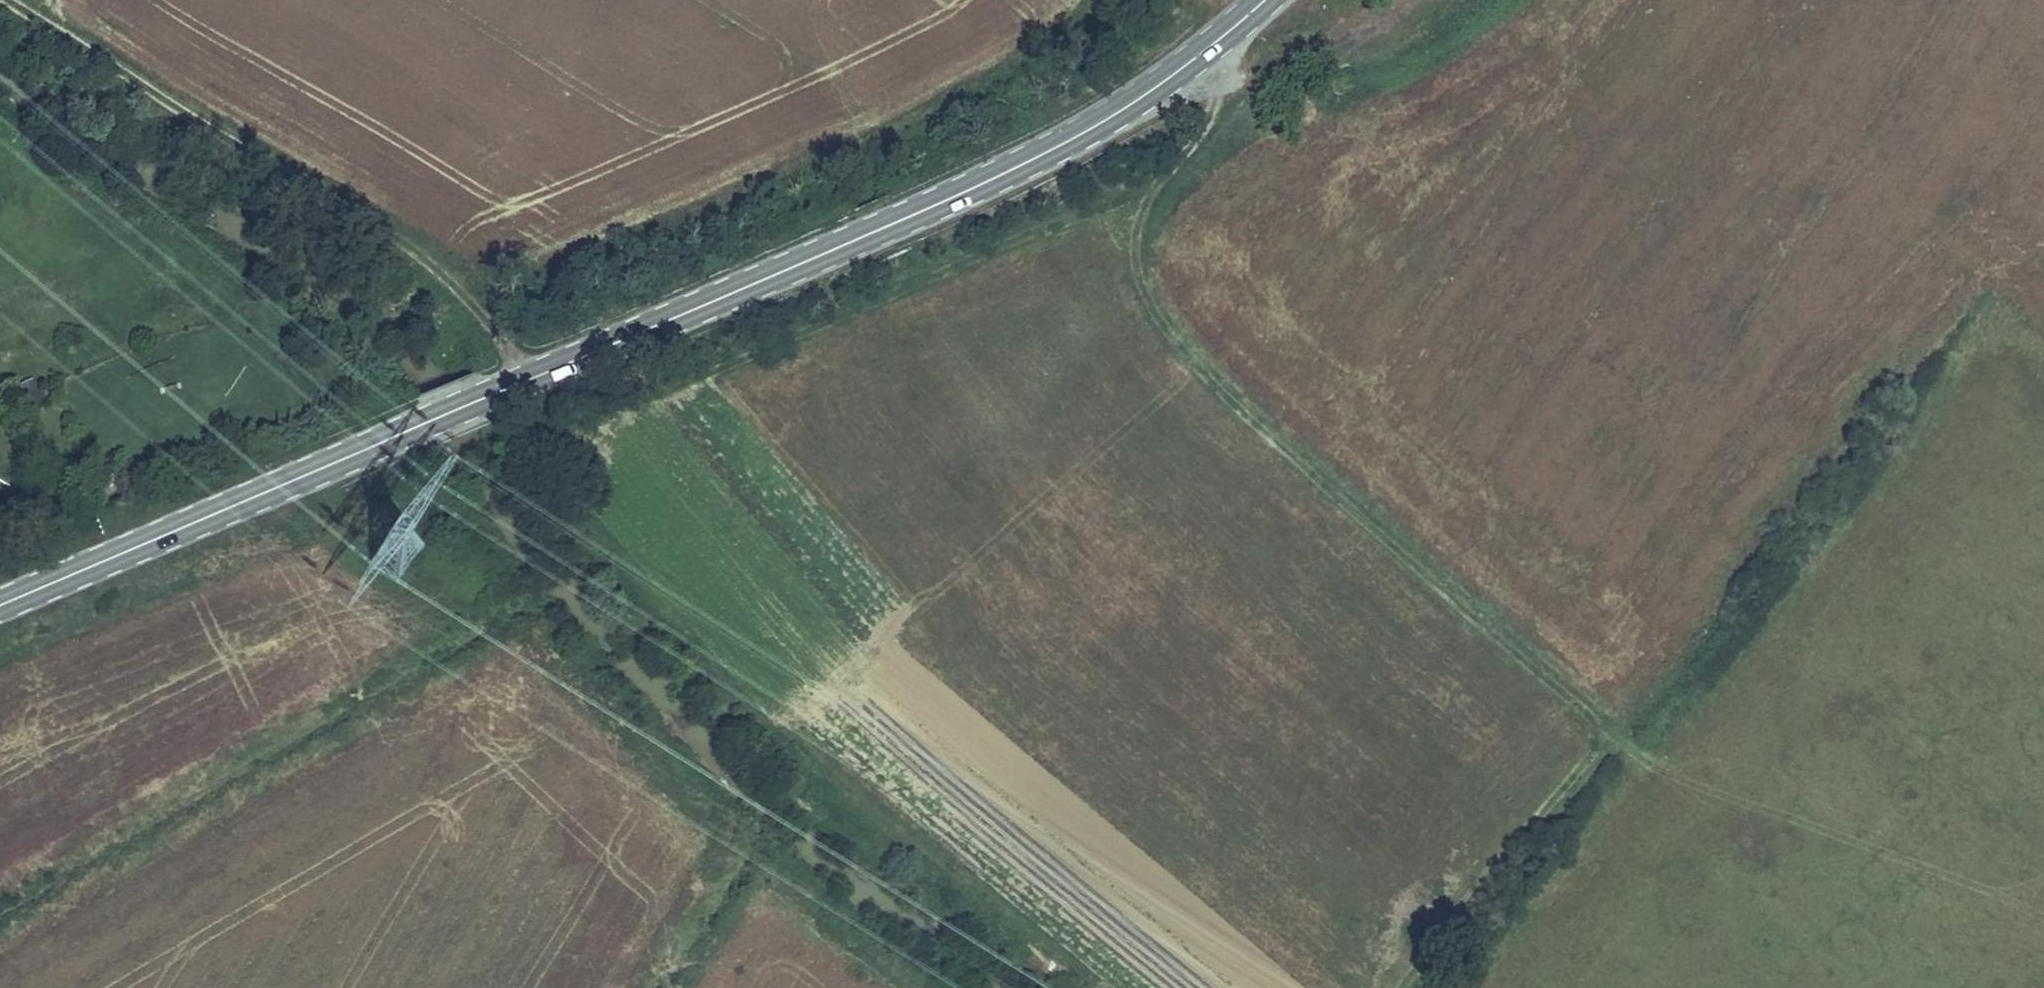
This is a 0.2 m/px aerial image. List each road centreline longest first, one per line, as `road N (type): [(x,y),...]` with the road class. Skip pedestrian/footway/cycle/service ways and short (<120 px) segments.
road 1 (primary): [(1265,0),(1190,64),(955,191),(0,603)]
road 2 (track): [(6,0),(414,261),(477,314),(524,380)]

